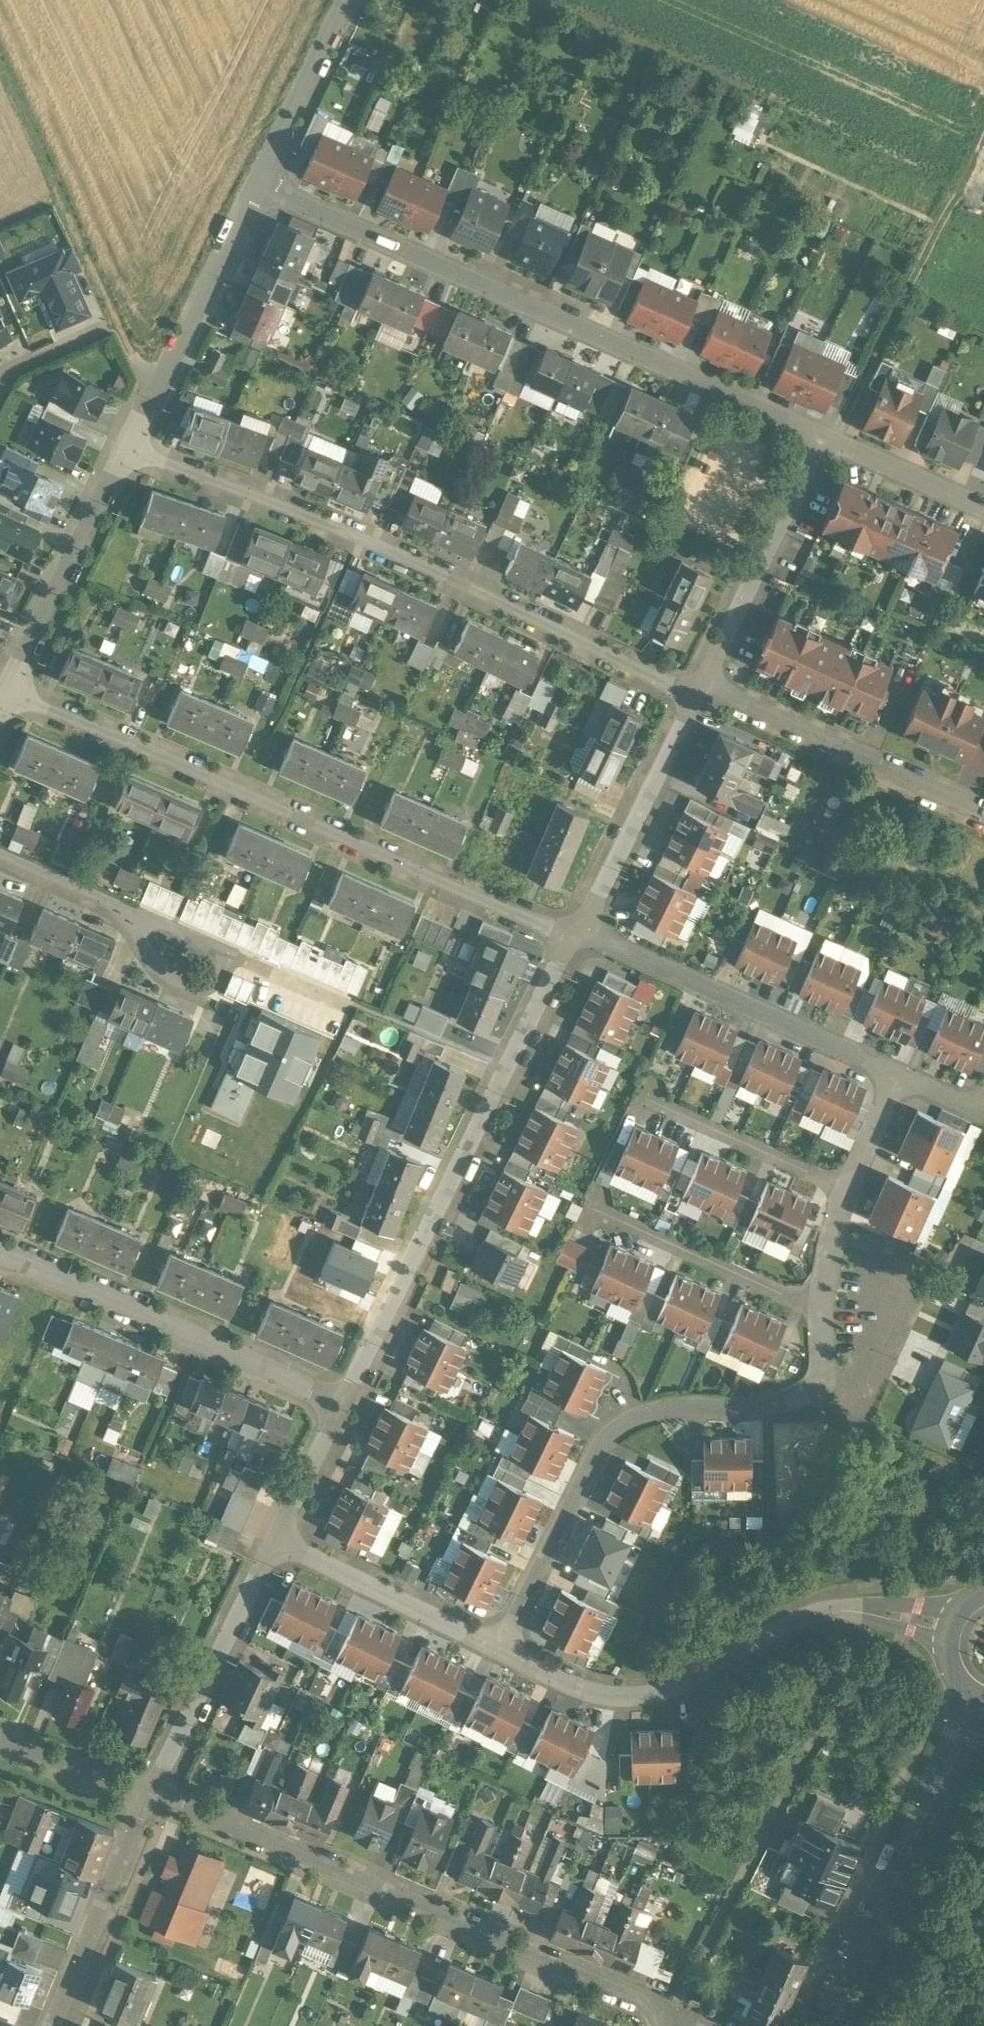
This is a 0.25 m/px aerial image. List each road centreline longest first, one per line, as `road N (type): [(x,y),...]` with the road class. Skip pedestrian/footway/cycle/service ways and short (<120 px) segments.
road 1 (residential): [(690,701),(126,444)]
road 2 (residential): [(574,941),(7,696)]
road 3 (residential): [(667,2018),(154,1795)]
road 4 (residential): [(347,1405),(574,941)]
road 5 (residential): [(260,186),(711,387)]
road 6 (residential): [(502,1646),(573,1687),(640,1695),(829,1614),(880,1613),(950,1634)]
road 7 (residential): [(821,1388),(791,1402),(623,1420),(602,1443),(502,1646)]
road 8 (residential): [(347,1405),(0,1260)]
road 9 (secondary): [(830,2025),(981,1700)]
road 10 (residential): [(898,1077),(579,932)]
road 11 (residential): [(983,812),(700,686)]
road 12 (residential): [(126,444),(260,186)]
road 13 (residential): [(154,1795),(279,1536)]
road 14 (residential): [(7,696),(126,444)]
road 15 (residential): [(700,686),(824,439)]
road 16 (track): [(116,323),(0,73)]
road 17 (track): [(983,143),(864,381)]
road 18 (residential): [(579,932),(690,701)]
road 19 (residential): [(820,1308),(586,1206)]
road 20 (residential): [(279,1536),(502,1646)]
road 21 (residential): [(60,2025),(154,1795)]
road 22 (residential): [(848,1187),(640,1095)]
road 23 (residential): [(0,858),(147,924),(187,956)]
road 24 (residential): [(260,186),(350,0)]
road 25 (track): [(983,1842),(901,2025)]
road 26 (residential): [(824,439),(983,509)]
road 27 (residential): [(154,1795),(0,1733)]
road 28 (residential): [(279,1536),(347,1405)]
road 29 (residential): [(711,387),(824,439)]
road 30 (residential): [(848,1187),(820,1308)]
road 31 (residential): [(898,1077),(848,1187)]

